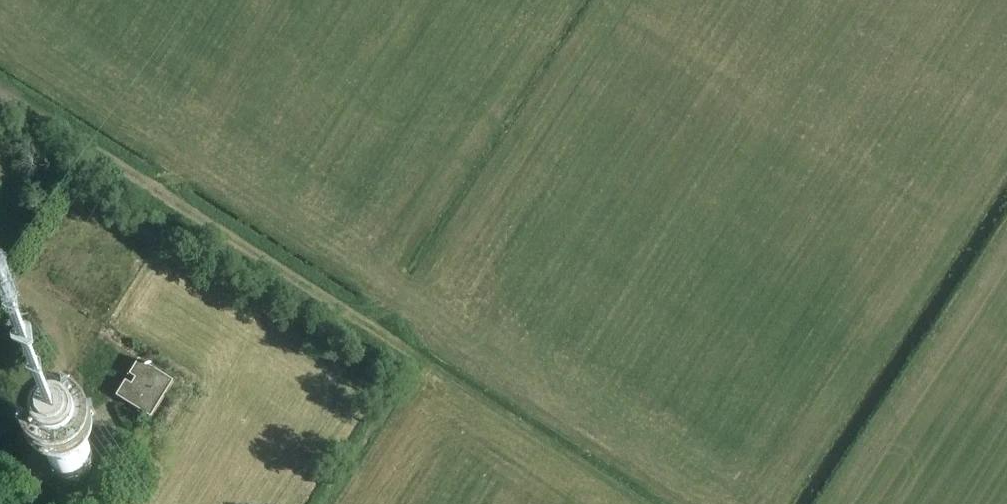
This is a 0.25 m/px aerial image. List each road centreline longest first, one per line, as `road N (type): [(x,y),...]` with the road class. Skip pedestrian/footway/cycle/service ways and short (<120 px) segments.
road 1 (track): [(643,503),(0,95)]

